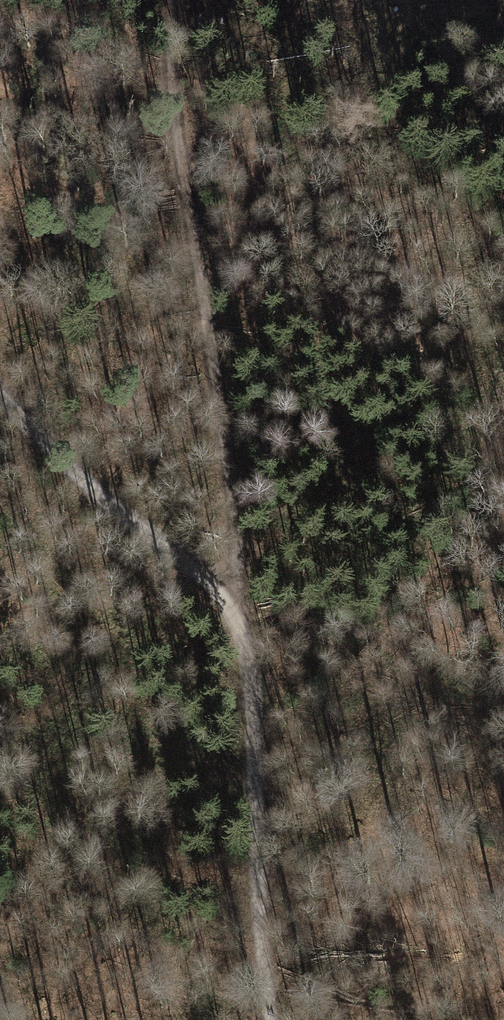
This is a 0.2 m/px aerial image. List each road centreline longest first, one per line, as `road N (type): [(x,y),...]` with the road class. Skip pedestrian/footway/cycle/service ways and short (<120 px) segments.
road 1 (track): [(171,0),(177,109),(230,448),(237,605)]
road 2 (track): [(237,605),(254,739),(270,1019)]
road 3 (track): [(237,605),(131,524),(0,396)]

